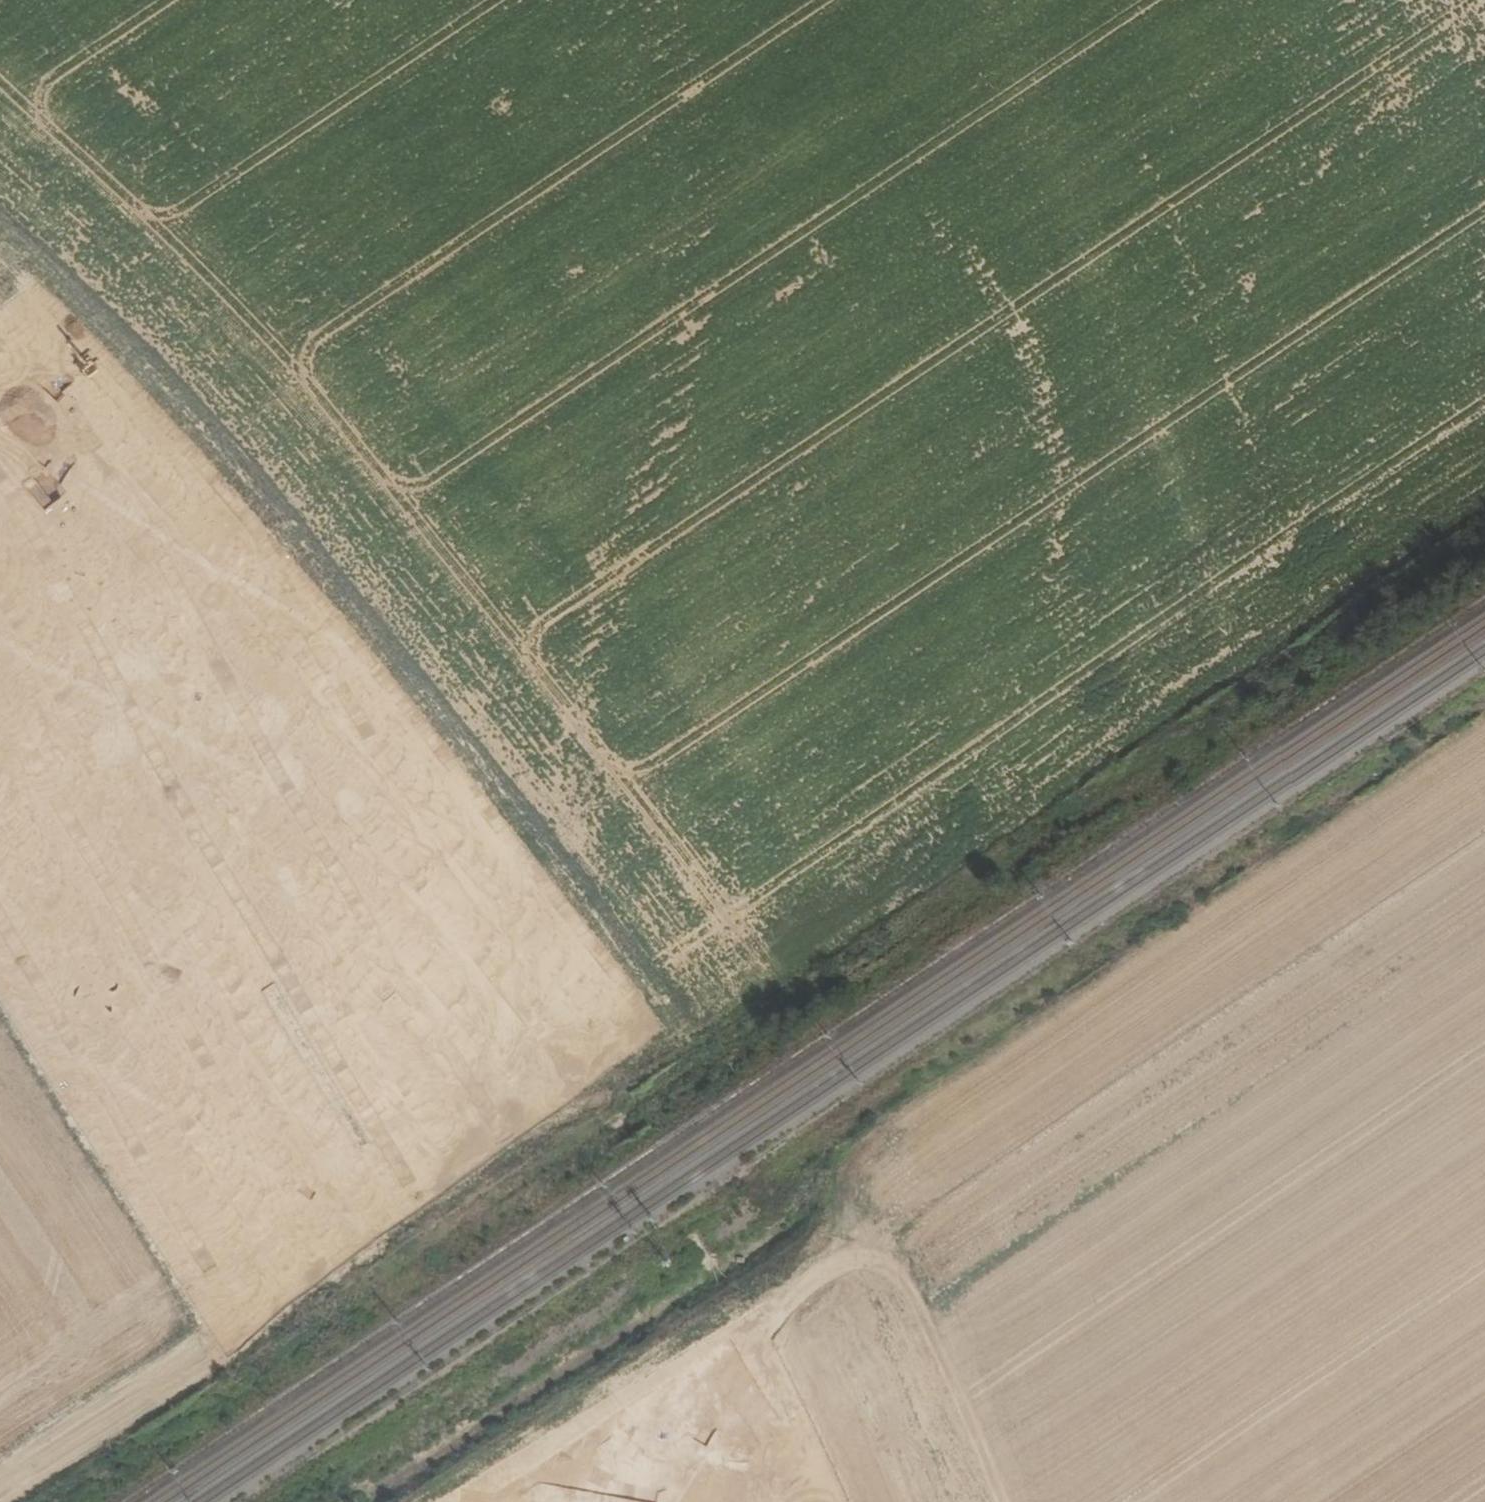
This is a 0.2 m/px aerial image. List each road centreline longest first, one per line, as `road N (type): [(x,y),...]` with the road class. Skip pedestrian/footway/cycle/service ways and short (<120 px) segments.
road 1 (track): [(0,957),(181,1203),(210,1316),(0,1463)]
road 2 (track): [(779,1195),(310,1501)]

